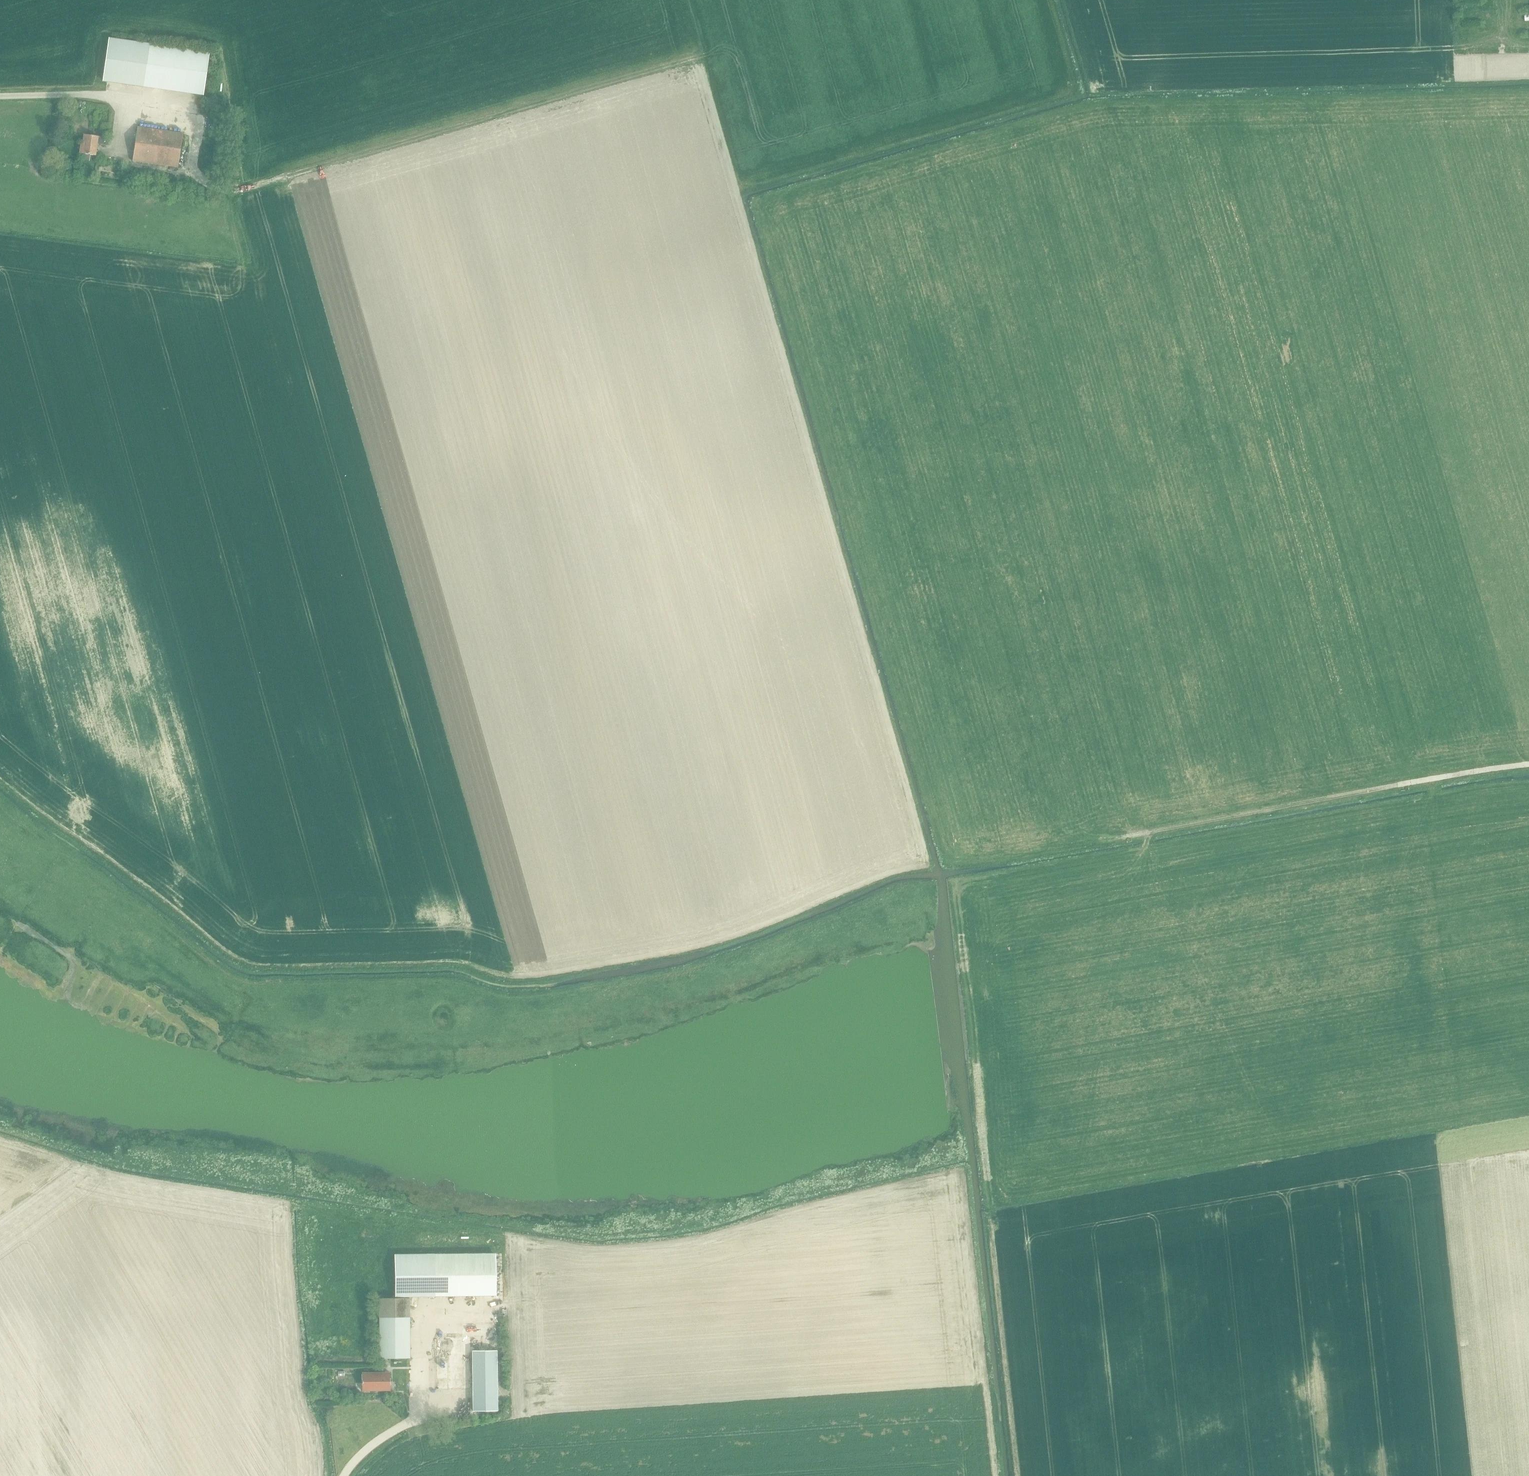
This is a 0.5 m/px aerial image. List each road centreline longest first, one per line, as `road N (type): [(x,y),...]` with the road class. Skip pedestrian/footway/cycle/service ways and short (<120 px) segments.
road 1 (track): [(223,191),(708,57)]

